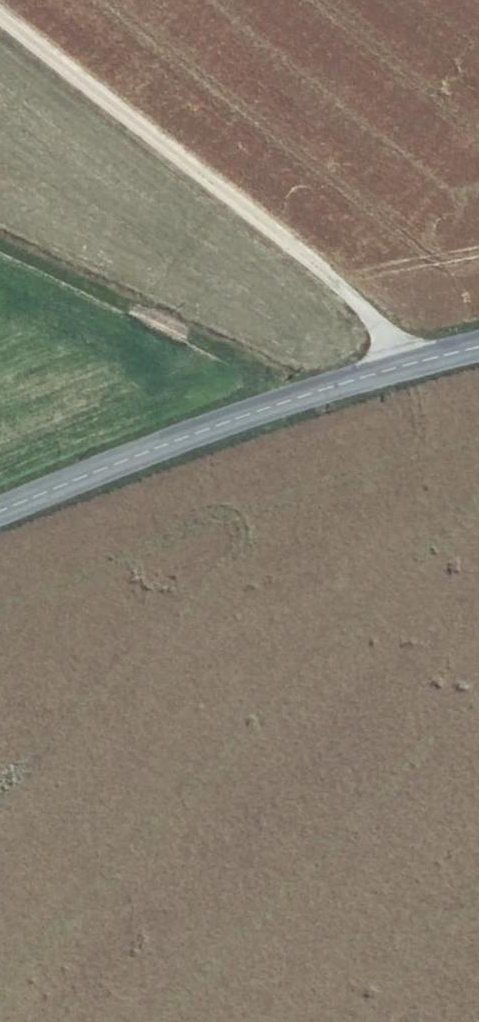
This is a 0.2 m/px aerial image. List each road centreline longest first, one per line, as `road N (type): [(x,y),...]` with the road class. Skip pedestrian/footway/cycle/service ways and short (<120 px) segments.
road 1 (tertiary): [(0,504),(123,455),(478,347)]

